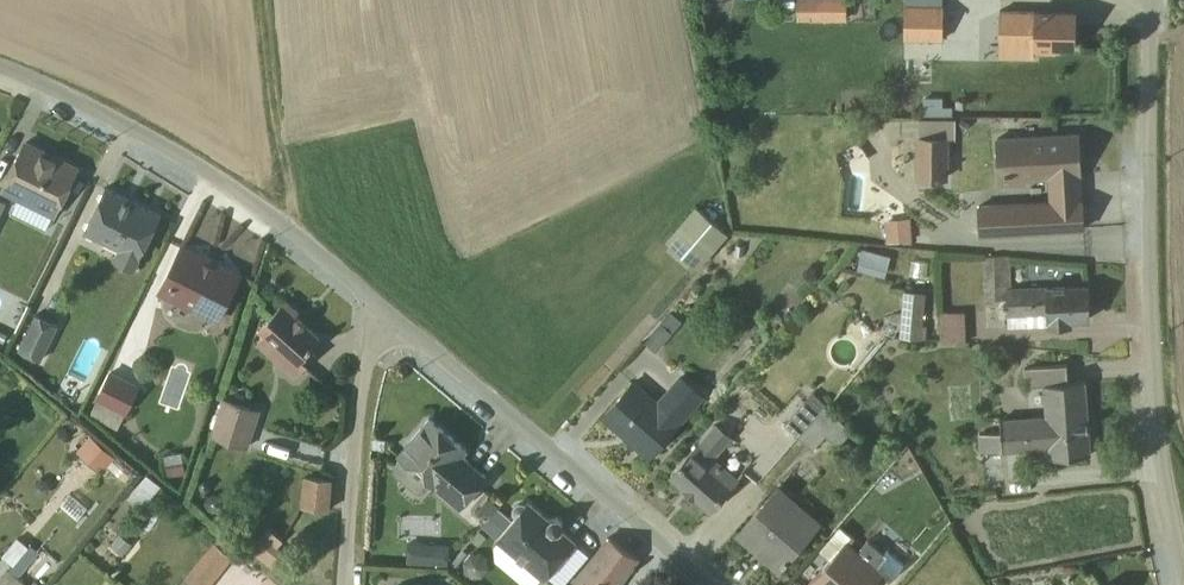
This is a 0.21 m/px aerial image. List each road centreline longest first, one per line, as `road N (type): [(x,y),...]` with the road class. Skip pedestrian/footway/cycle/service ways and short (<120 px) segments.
road 1 (unclassified): [(1149,0),(1161,414),(1183,567)]
road 2 (unclassified): [(0,66),(202,164),(389,318)]
road 3 (unclassified): [(389,318),(708,584)]
road 4 (unclassified): [(347,584),(360,390),(389,318)]
road 5 (track): [(281,226),(286,174),(267,0)]

